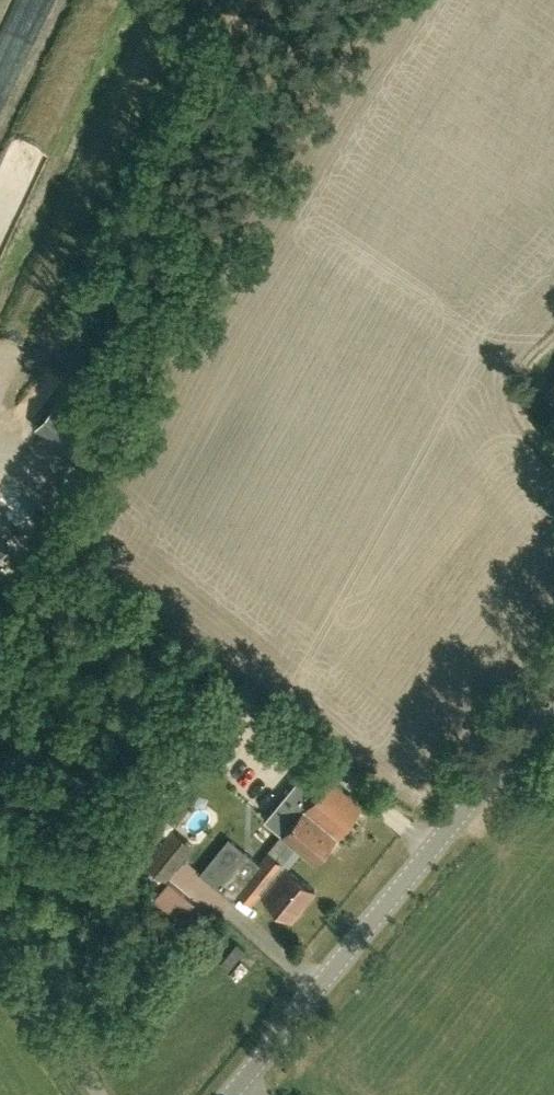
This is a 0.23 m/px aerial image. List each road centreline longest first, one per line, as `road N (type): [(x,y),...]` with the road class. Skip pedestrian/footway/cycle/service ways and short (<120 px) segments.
road 1 (tertiary): [(229,1094),(553,700)]
road 2 (unclassified): [(101,1094),(0,940)]
road 3 (track): [(553,460),(516,398),(522,372),(553,339)]

